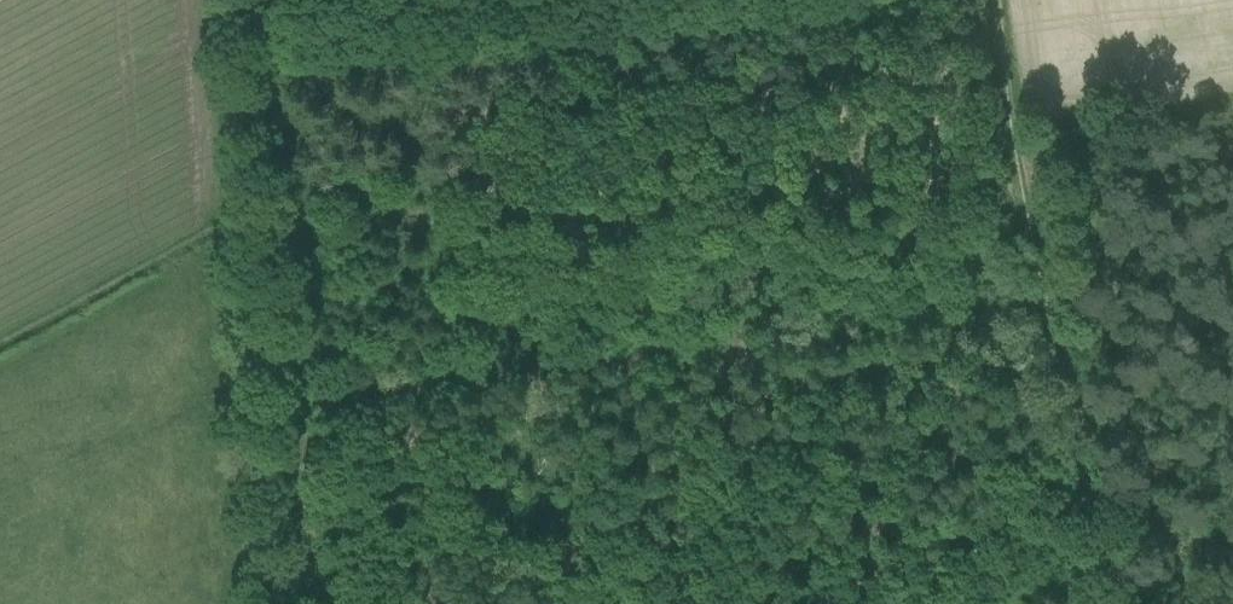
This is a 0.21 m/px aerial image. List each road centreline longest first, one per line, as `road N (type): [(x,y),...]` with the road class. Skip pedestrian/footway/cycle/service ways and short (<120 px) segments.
road 1 (track): [(292,406),(1058,291)]
road 2 (track): [(251,0),(304,603)]
road 3 (track): [(848,0),(257,92)]

